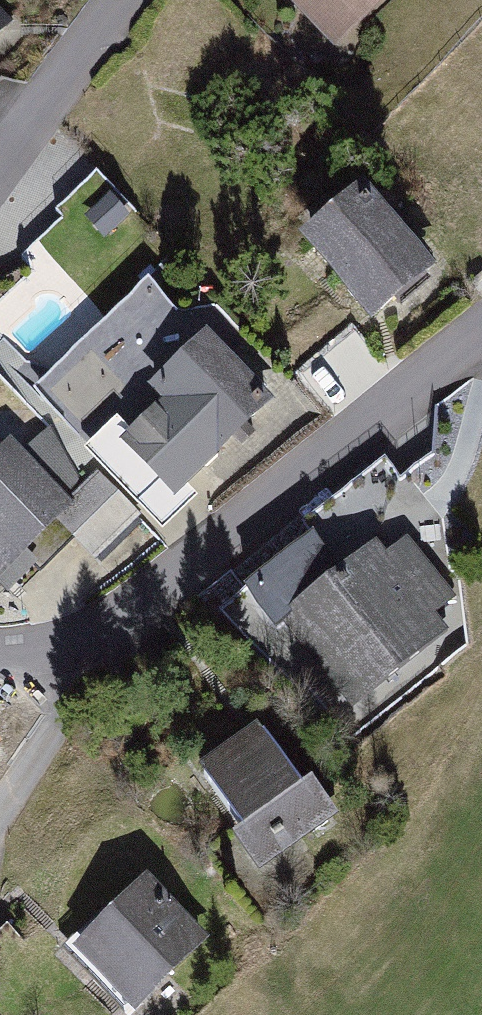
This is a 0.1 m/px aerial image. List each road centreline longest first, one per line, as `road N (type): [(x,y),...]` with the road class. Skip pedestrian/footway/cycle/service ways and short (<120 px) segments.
road 1 (residential): [(481,340),(105,648),(14,672)]
road 2 (residential): [(0,165),(130,0)]
road 3 (residential): [(14,672),(29,745),(0,789)]

